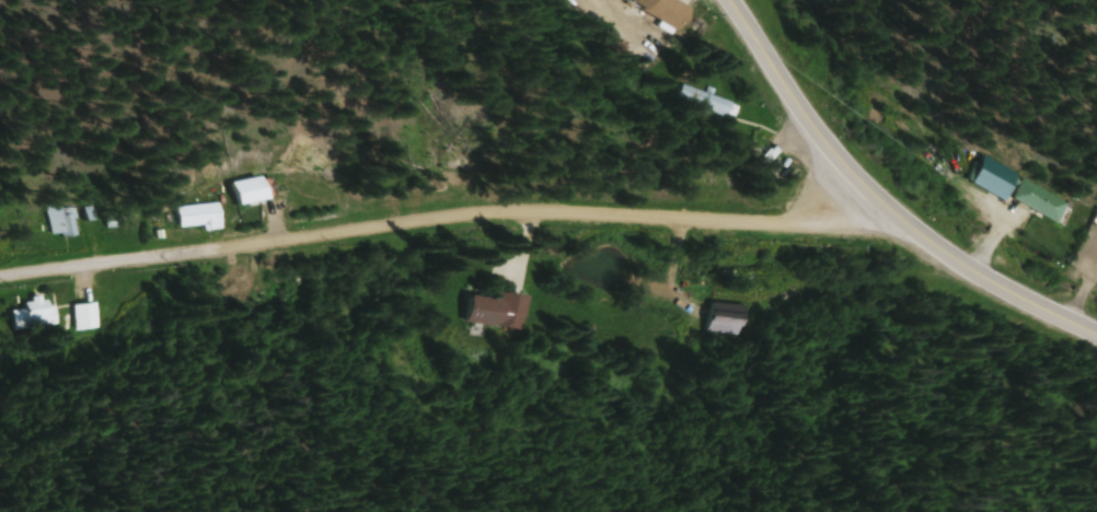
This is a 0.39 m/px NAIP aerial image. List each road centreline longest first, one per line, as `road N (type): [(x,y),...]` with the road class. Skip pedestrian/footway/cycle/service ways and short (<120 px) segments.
road 1 (residential): [(0,278),(462,214),(771,222),(875,202)]
road 2 (secondary): [(1096,336),(1015,300),(833,168),(726,0)]

